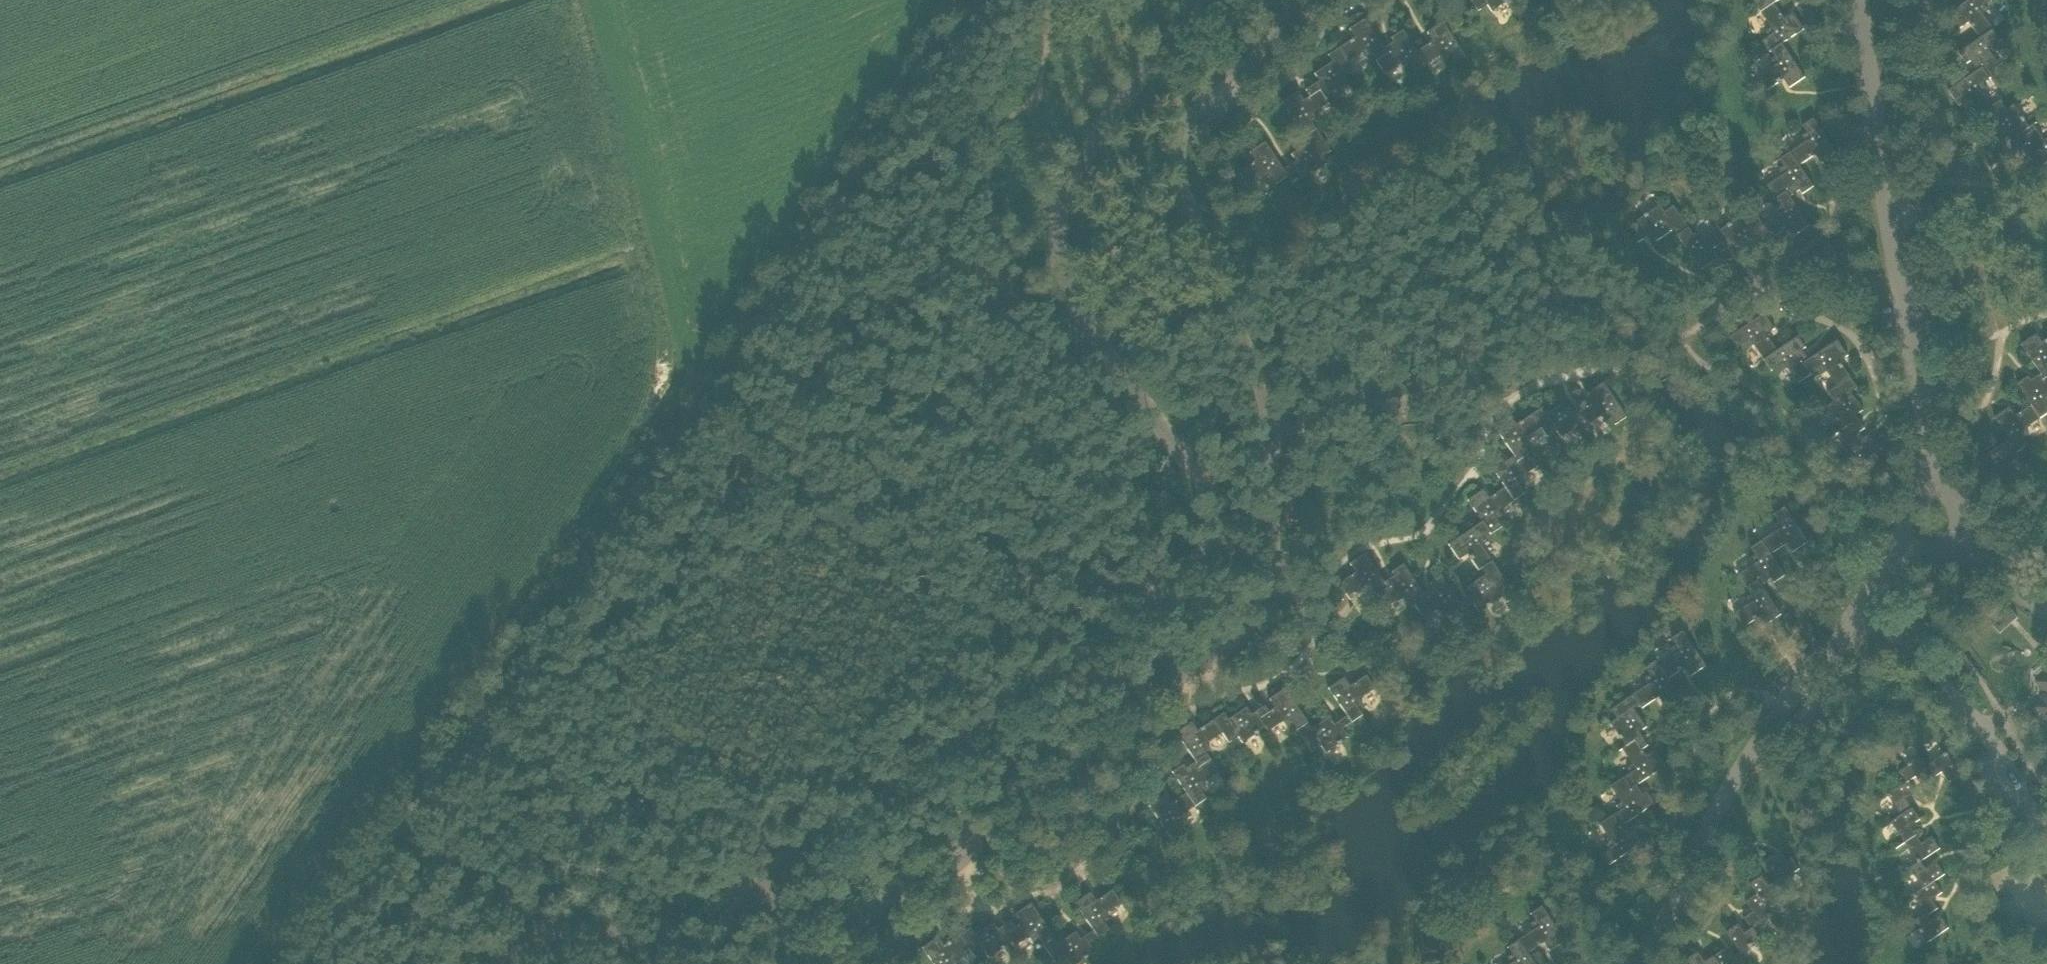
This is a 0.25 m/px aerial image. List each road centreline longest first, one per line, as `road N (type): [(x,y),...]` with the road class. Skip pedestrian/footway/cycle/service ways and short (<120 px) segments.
road 1 (track): [(964,0),(296,963)]

